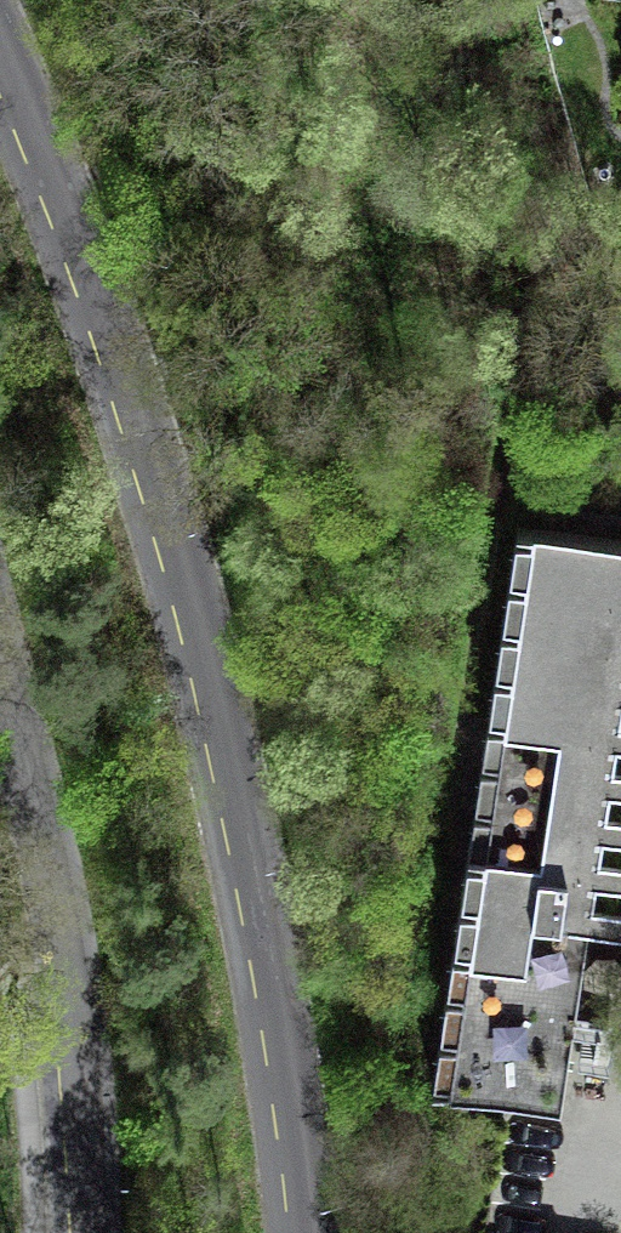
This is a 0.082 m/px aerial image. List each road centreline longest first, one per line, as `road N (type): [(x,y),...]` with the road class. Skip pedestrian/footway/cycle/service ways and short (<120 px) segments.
road 1 (tertiary): [(0,56),(110,345),(208,685),(259,924),(305,1232)]
road 2 (tertiary): [(0,683),(56,985),(76,1232)]
road 3 (track): [(385,0),(375,247)]

